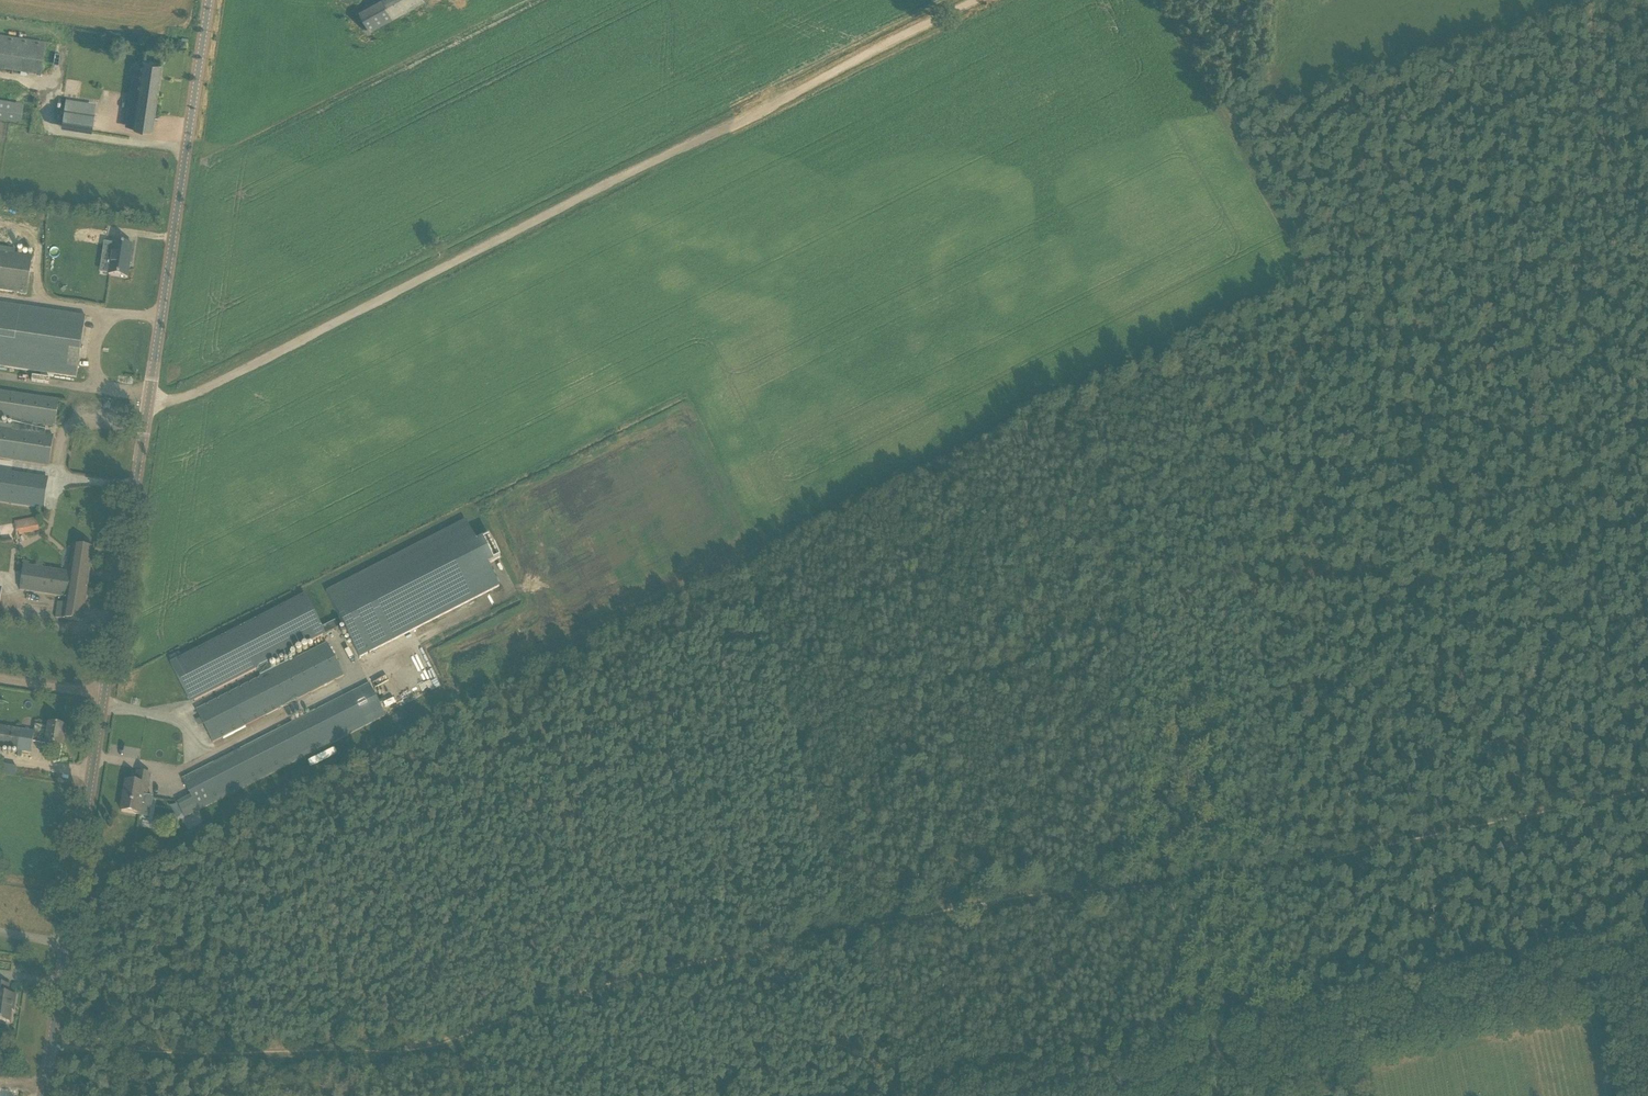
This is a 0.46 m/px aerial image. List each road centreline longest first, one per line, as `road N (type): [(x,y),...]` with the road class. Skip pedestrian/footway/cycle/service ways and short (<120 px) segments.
road 1 (unclassified): [(148,404),(183,399),(978,0)]
road 2 (track): [(1647,785),(1201,878),(843,933)]
road 3 (track): [(843,933),(446,1055),(376,1060),(49,1049)]
road 4 (tertiary): [(42,1095),(148,404)]
road 5 (tertiary): [(148,404),(210,0)]

